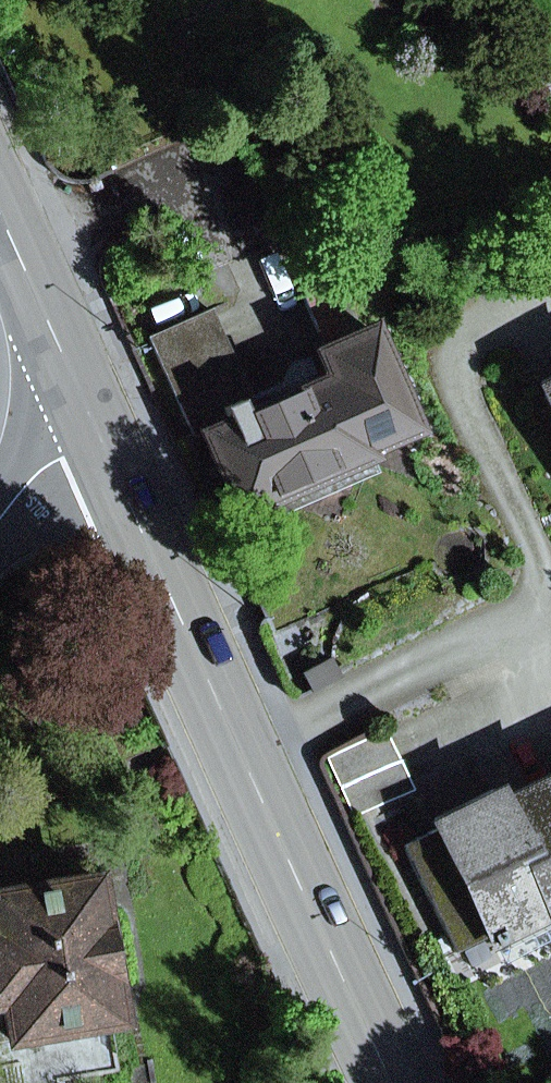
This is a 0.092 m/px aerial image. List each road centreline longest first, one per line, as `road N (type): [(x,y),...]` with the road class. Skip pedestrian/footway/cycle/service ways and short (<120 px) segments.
road 1 (residential): [(519,629),(541,597),(545,563),(440,328),(550,277)]
road 2 (primary): [(240,756),(390,1082)]
road 3 (primary): [(94,437),(240,756)]
road 4 (residential): [(240,756),(519,629)]
road 5 (primary): [(0,220),(94,437)]
road 6 (tertiary): [(0,524),(94,437)]

